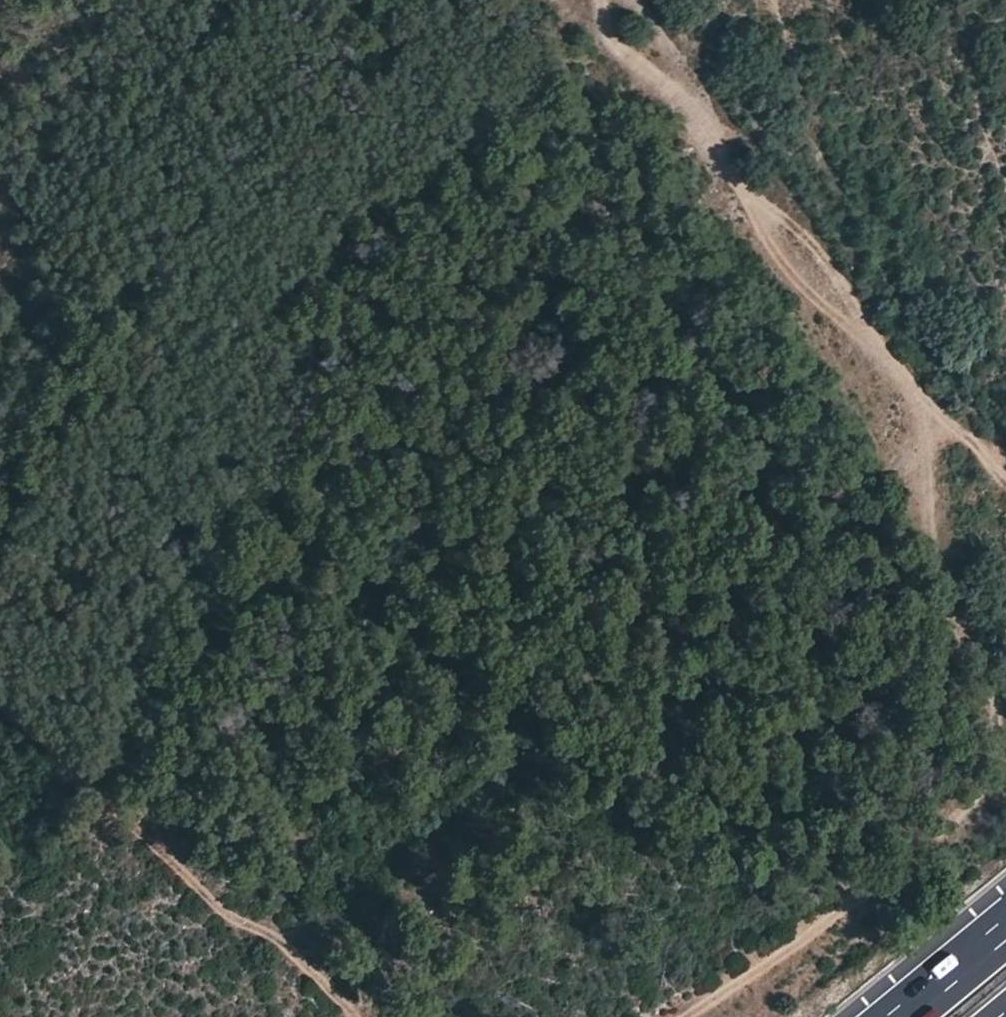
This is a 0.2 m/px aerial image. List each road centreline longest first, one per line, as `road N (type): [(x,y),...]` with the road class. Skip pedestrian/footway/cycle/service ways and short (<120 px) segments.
road 1 (track): [(1005,463),(603,19),(597,0)]
road 2 (track): [(355,1016),(293,948),(218,907),(0,711)]
road 3 (track): [(689,1016),(1005,773)]
road 4 (motorway): [(1005,931),(901,1016)]

